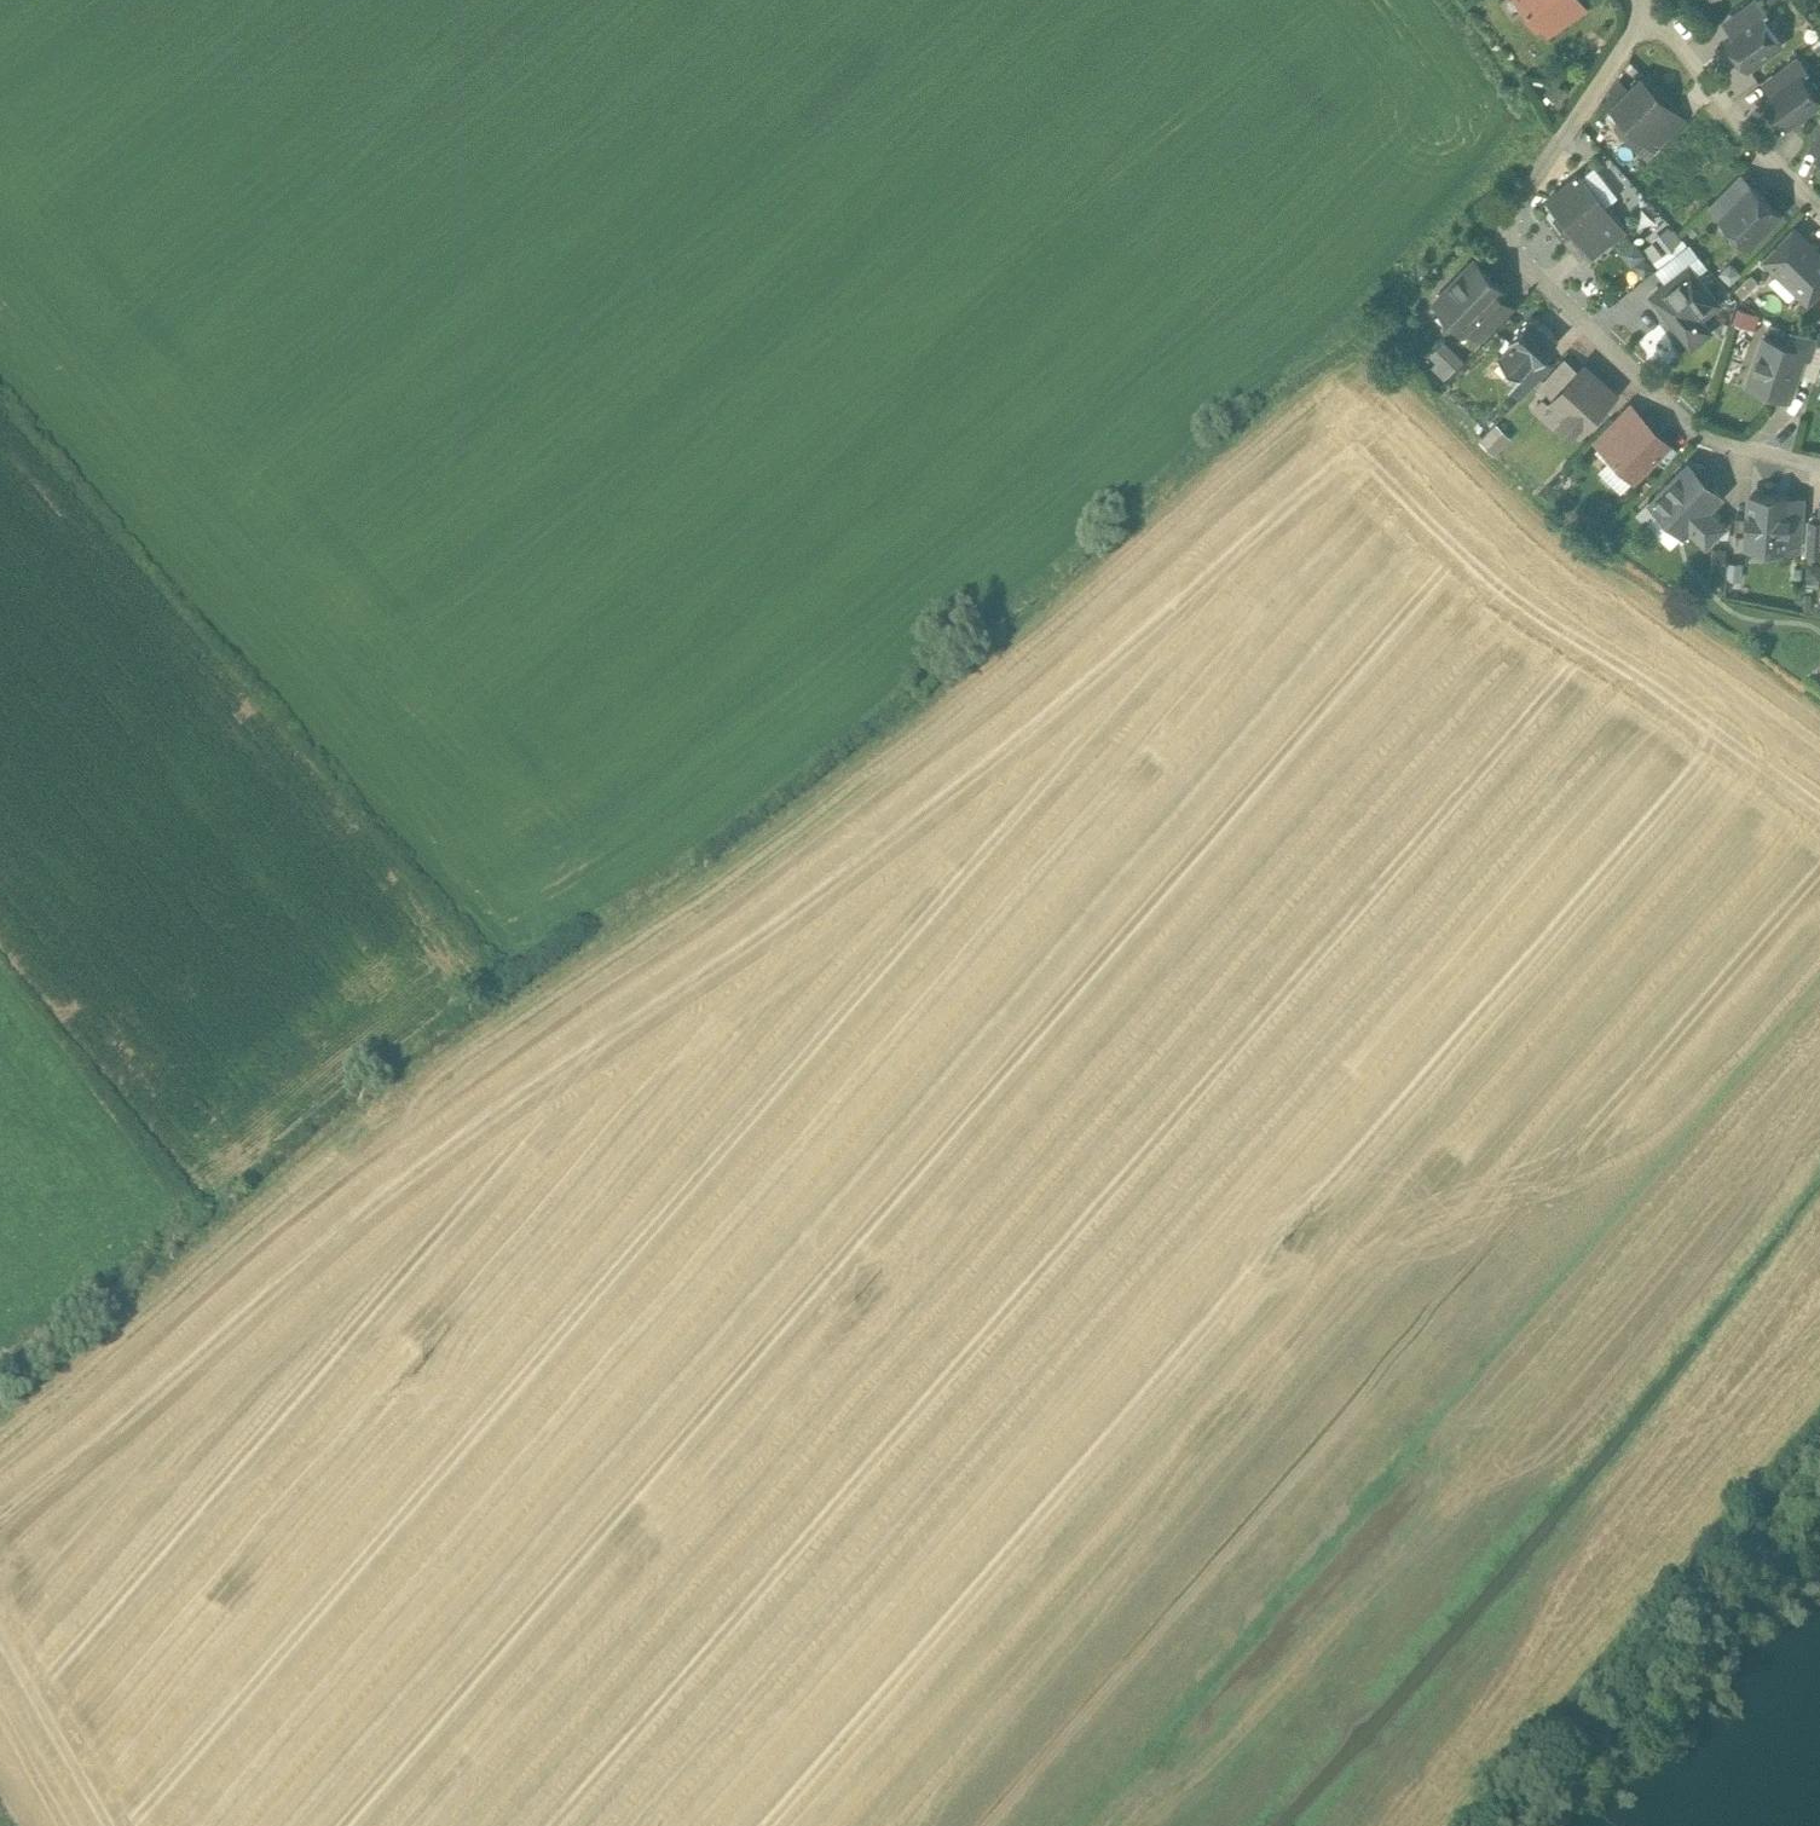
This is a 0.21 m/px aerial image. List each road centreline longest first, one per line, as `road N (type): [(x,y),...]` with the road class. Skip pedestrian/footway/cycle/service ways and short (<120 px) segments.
road 1 (residential): [(1645,10),(1507,218),(1507,238),(1694,430),(1819,462)]
road 2 (residential): [(1819,208),(1645,10)]

